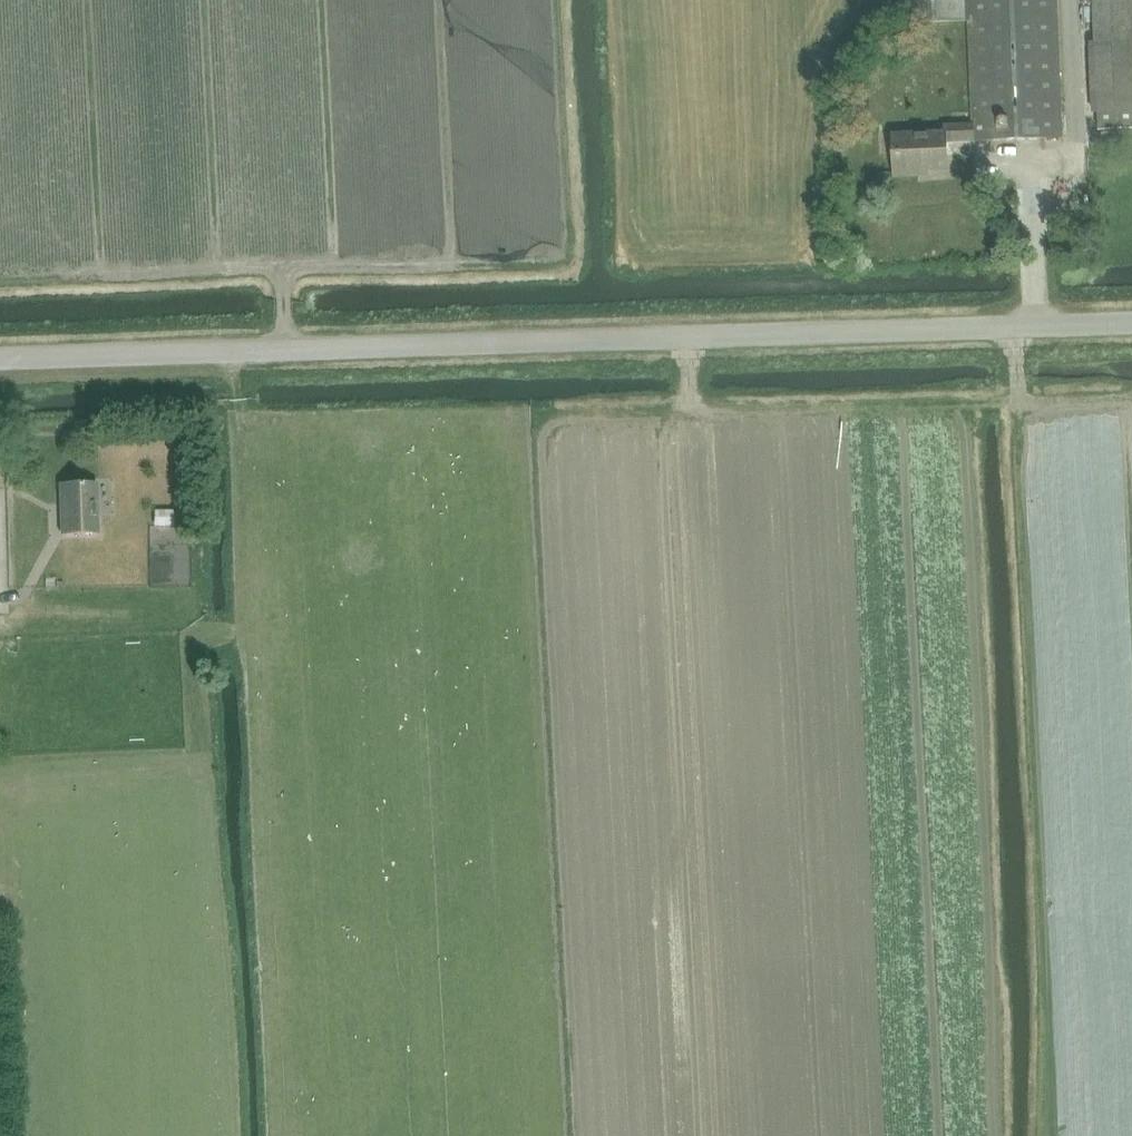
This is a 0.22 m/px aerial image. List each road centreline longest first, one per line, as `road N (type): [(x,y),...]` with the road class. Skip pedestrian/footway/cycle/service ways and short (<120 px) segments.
road 1 (unclassified): [(0,361),(1131,324)]

